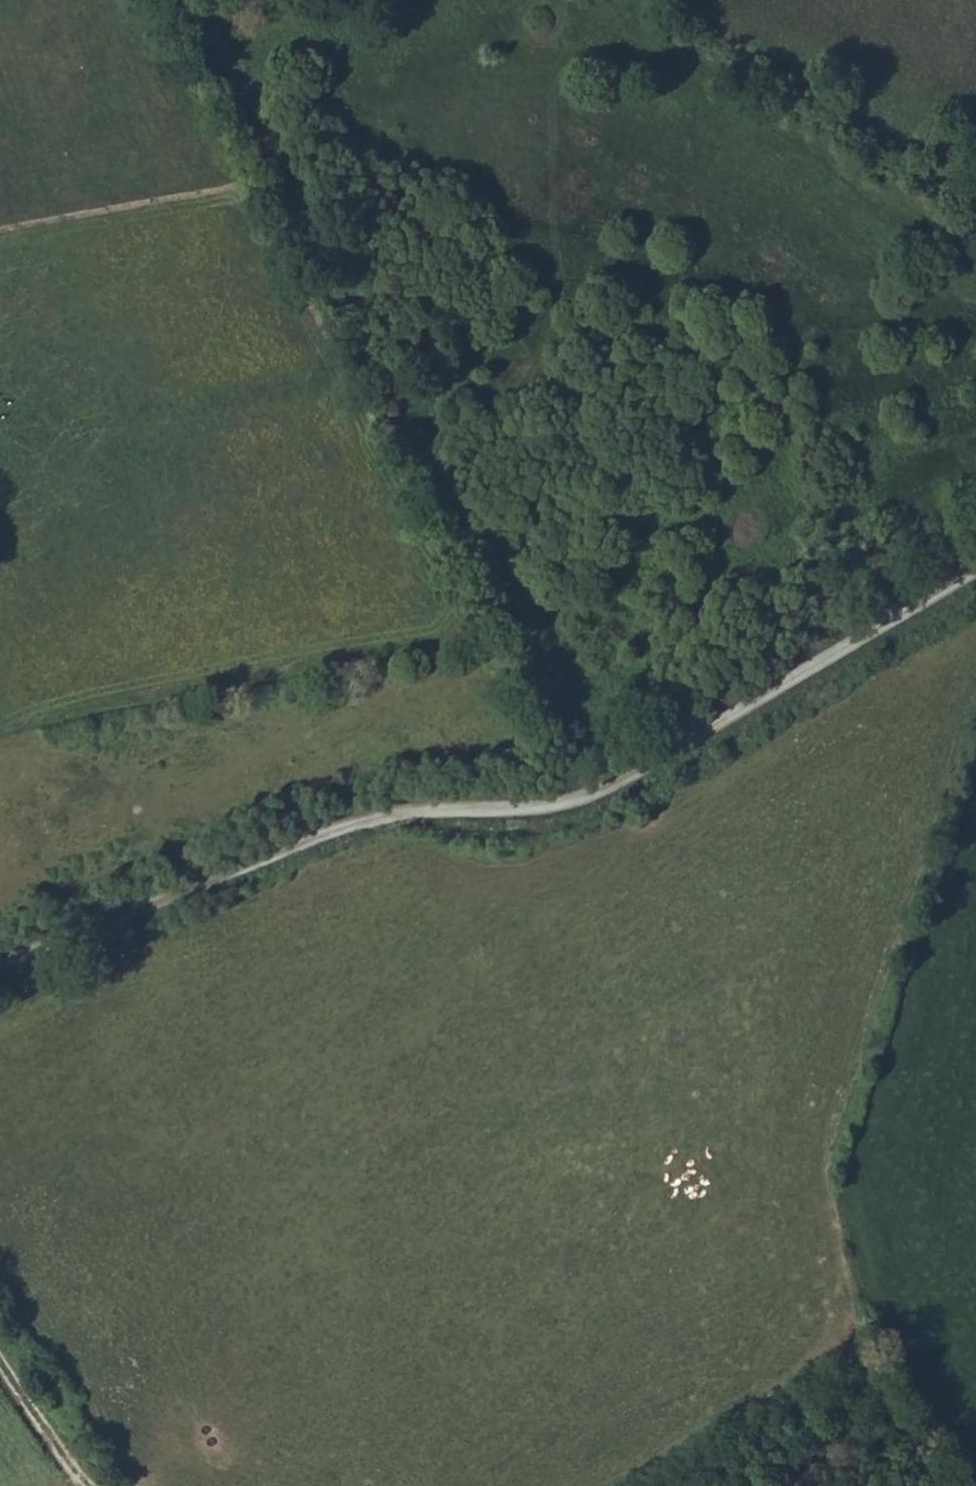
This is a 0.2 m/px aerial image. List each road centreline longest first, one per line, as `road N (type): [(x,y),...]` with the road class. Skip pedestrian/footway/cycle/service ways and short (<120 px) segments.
road 1 (track): [(975,571),(592,796),(381,815),(0,963)]
road 2 (track): [(89,1485),(0,1354)]

